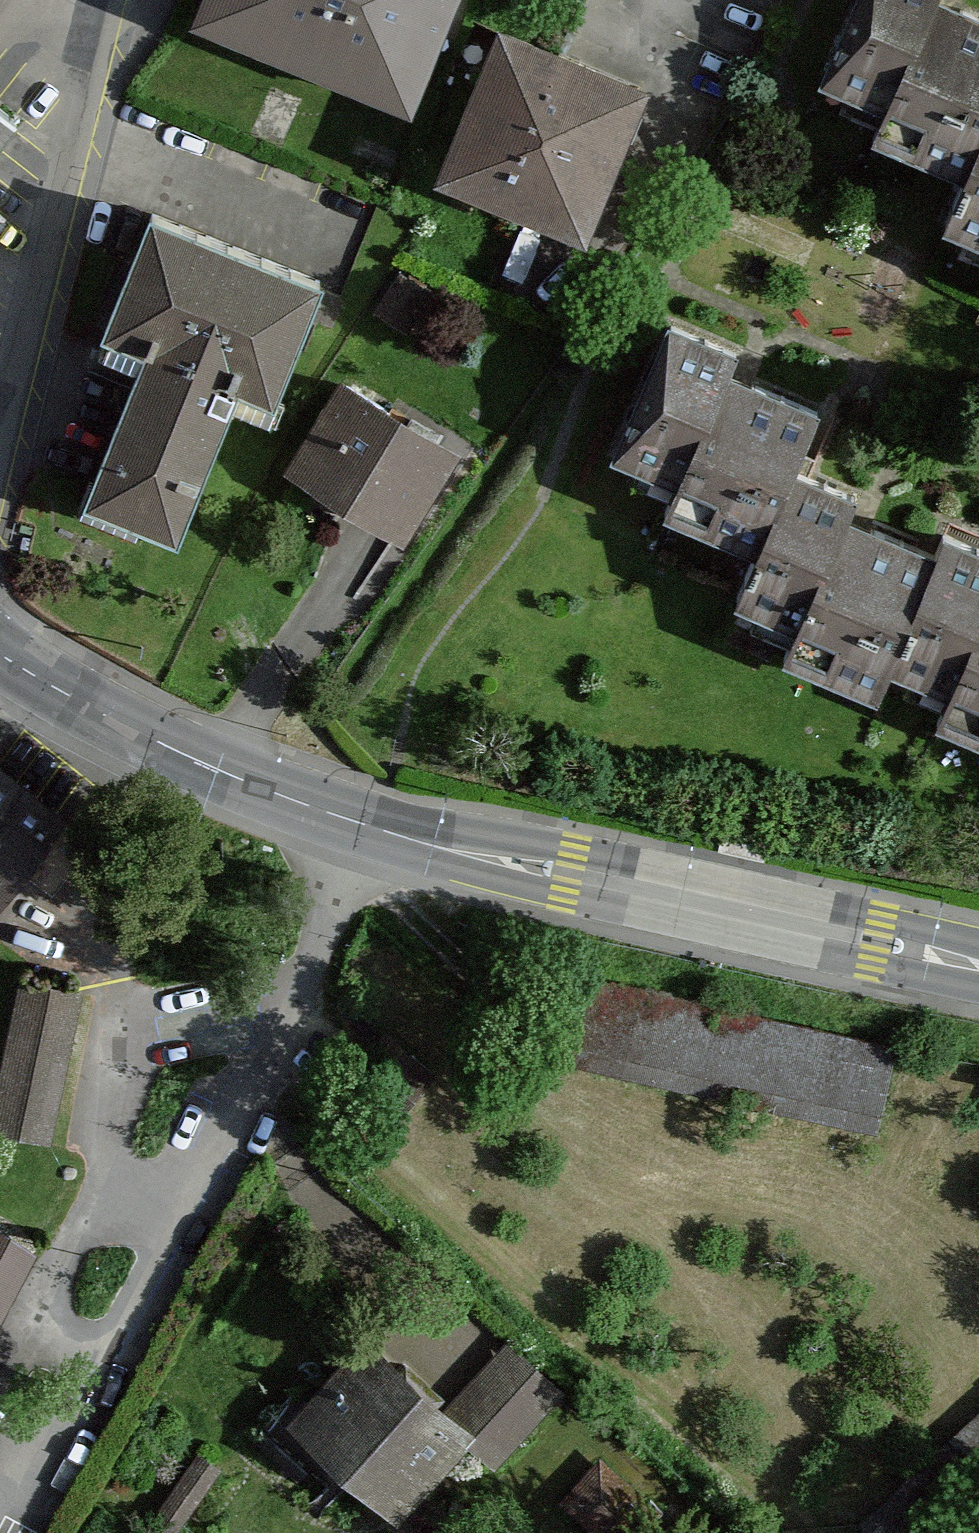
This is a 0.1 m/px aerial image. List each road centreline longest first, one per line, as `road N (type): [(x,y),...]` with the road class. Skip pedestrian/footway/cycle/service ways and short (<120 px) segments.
road 1 (tertiary): [(348,820),(564,897),(978,982)]
road 2 (tertiary): [(978,946),(574,850),(348,820)]
road 3 (tertiary): [(348,820),(98,717),(0,654)]

